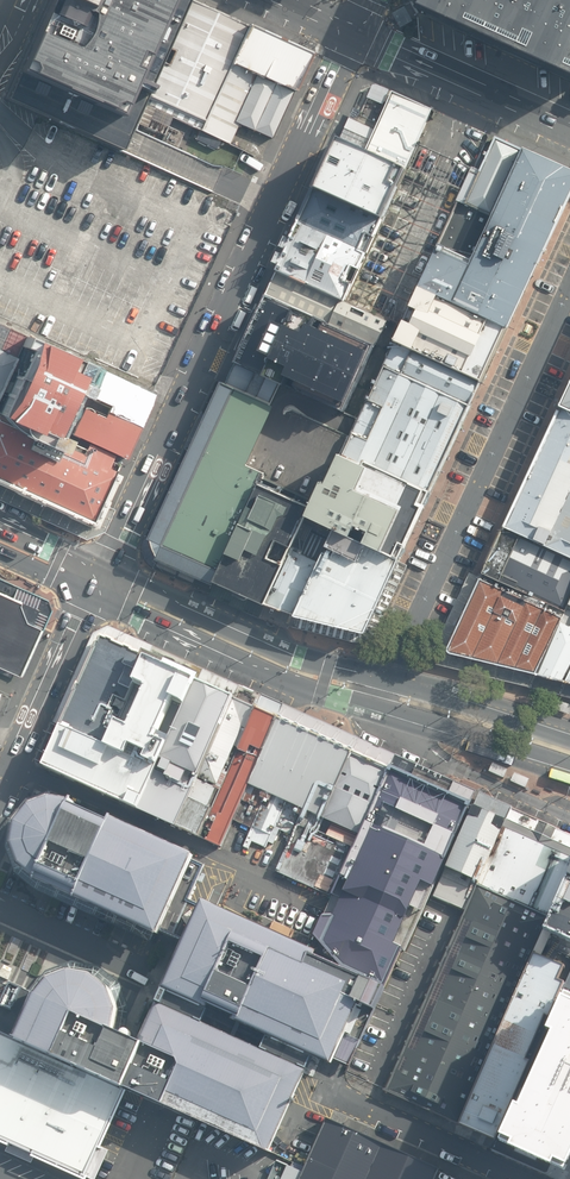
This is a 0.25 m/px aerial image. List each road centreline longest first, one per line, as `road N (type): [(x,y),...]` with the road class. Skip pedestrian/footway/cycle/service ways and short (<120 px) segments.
road 1 (tertiary): [(108,570),(354,30)]
road 2 (unclassified): [(569,278),(389,681)]
road 3 (tertiary): [(108,570),(293,654),(389,681)]
road 4 (tertiary): [(374,709),(96,597)]
road 5 (primary): [(569,128),(354,30)]
road 6 (tertiary): [(0,806),(96,597)]
road 7 (unclassified): [(516,1178),(319,1087)]
road 8 (tertiary): [(569,772),(374,709)]
road 9 (tertiary): [(389,681),(569,737)]

